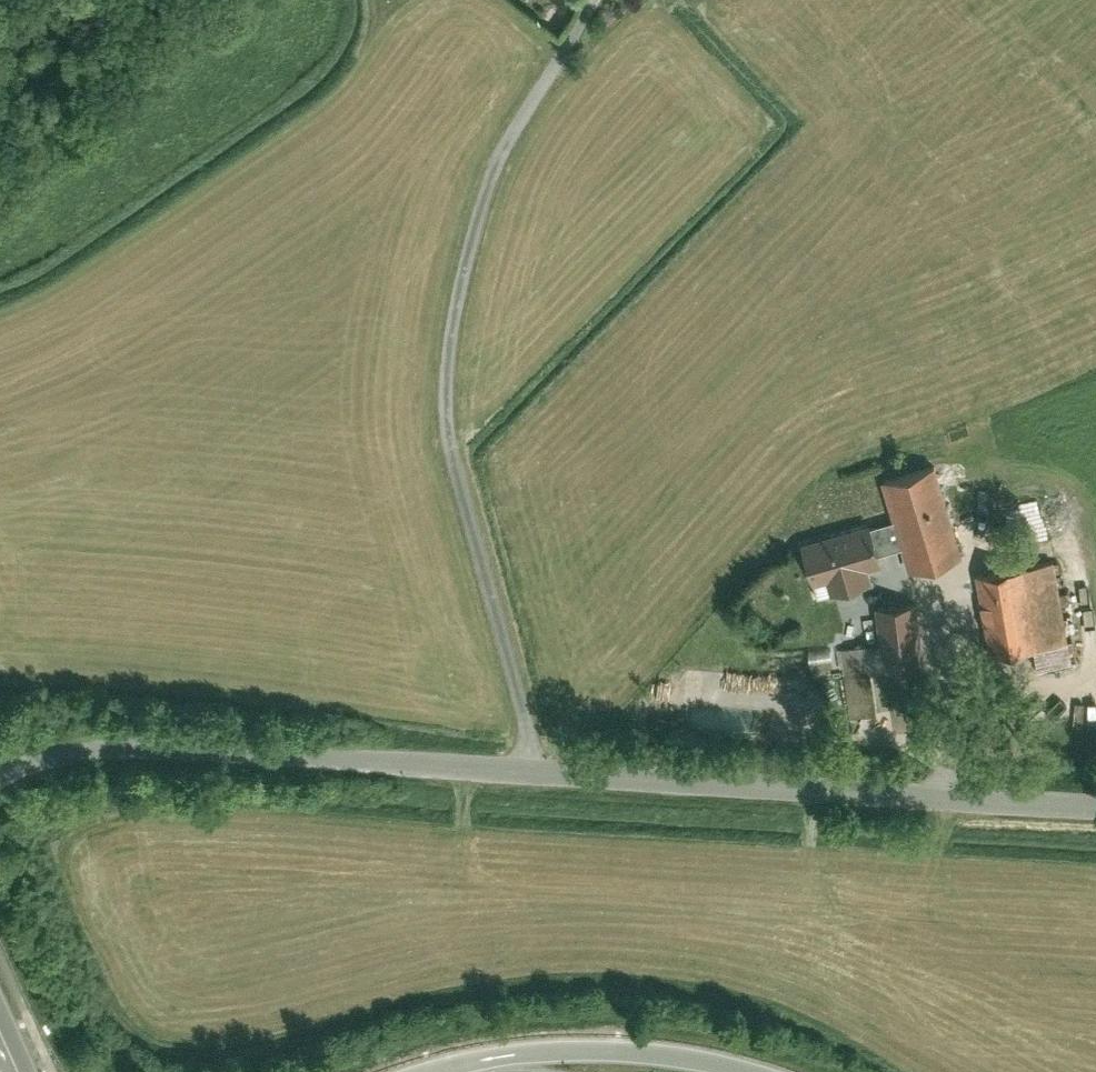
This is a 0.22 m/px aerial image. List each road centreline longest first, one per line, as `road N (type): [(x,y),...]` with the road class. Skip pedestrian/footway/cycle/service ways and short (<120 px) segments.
road 1 (unclassified): [(1095,809),(100,750),(0,775)]
road 2 (motorway): [(749,1071),(705,1060),(583,1051),(526,1052),(428,1071)]

